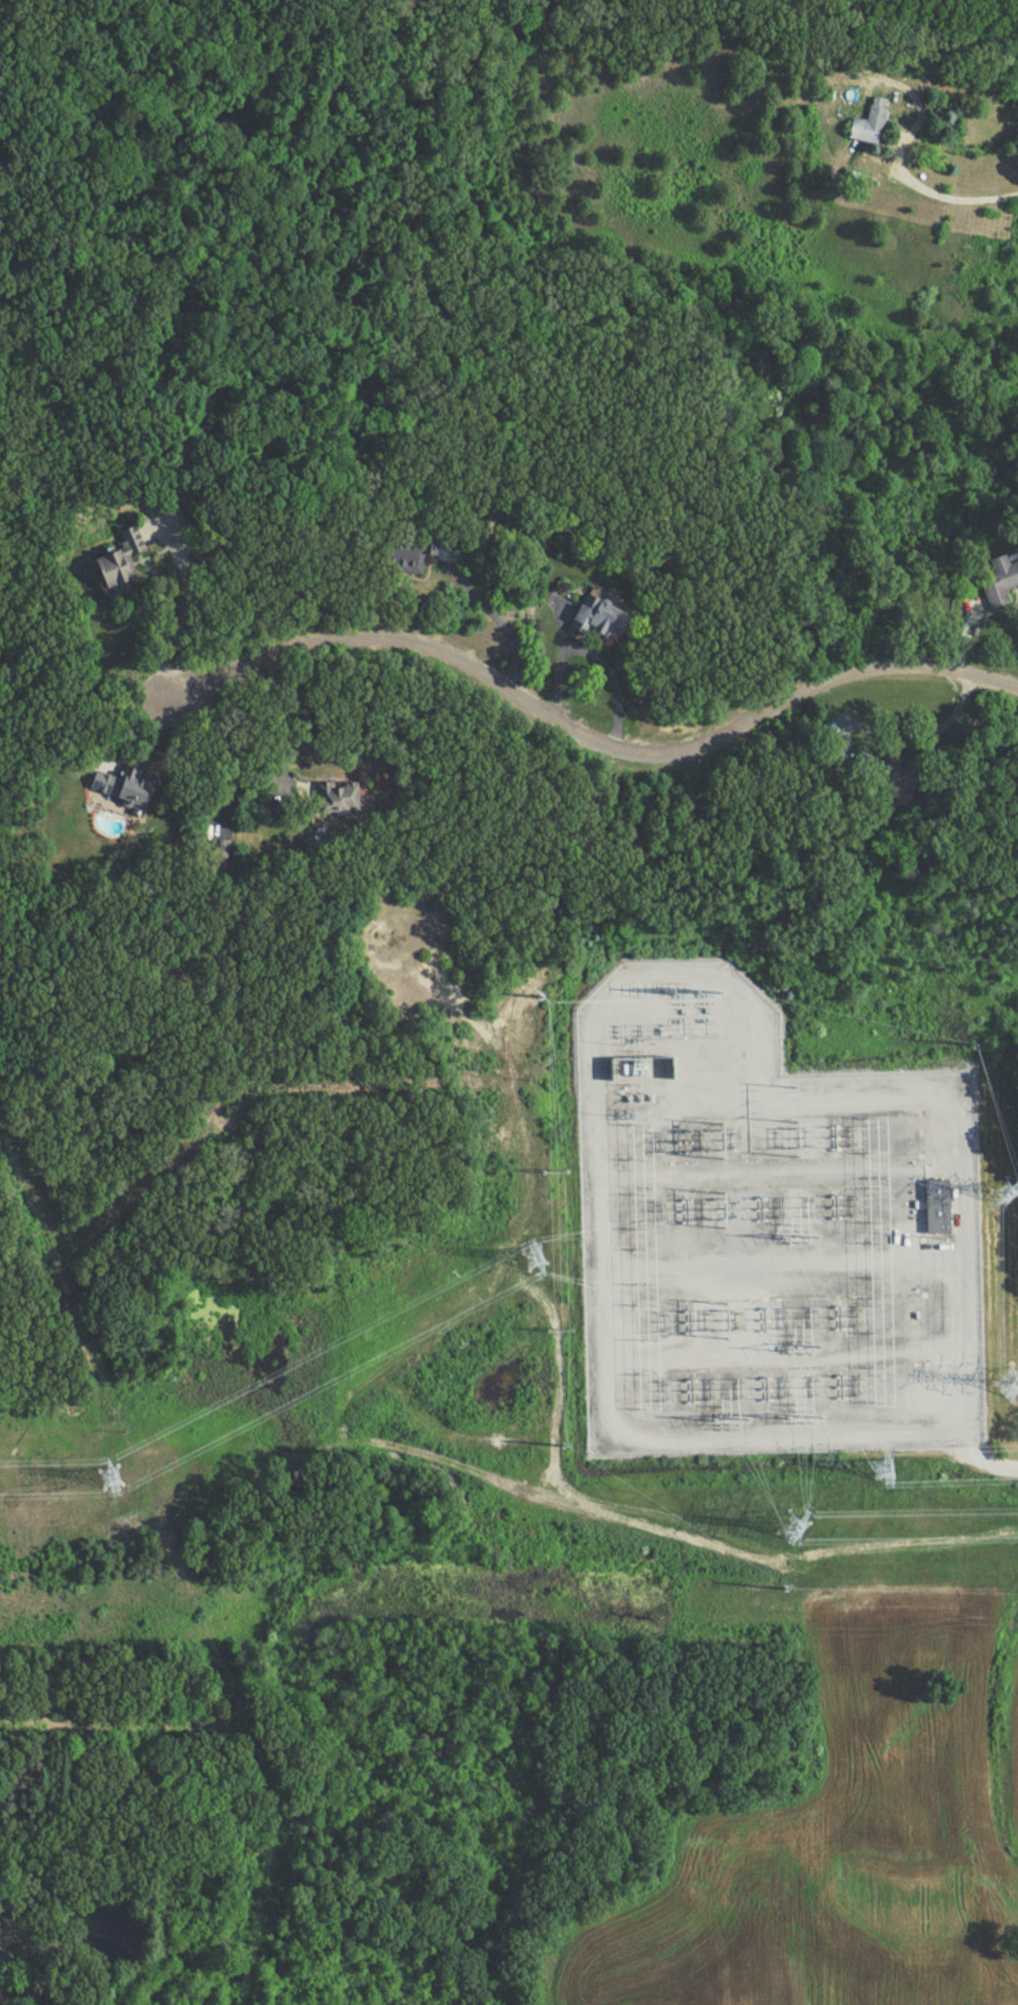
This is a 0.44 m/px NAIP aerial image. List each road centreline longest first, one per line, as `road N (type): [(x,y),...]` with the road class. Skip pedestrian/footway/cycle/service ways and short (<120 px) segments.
road 1 (residential): [(1017,690),(952,670),(865,668),(793,692),(700,746),(666,755),(593,735),(468,659),(413,640),(296,641),(173,687)]

